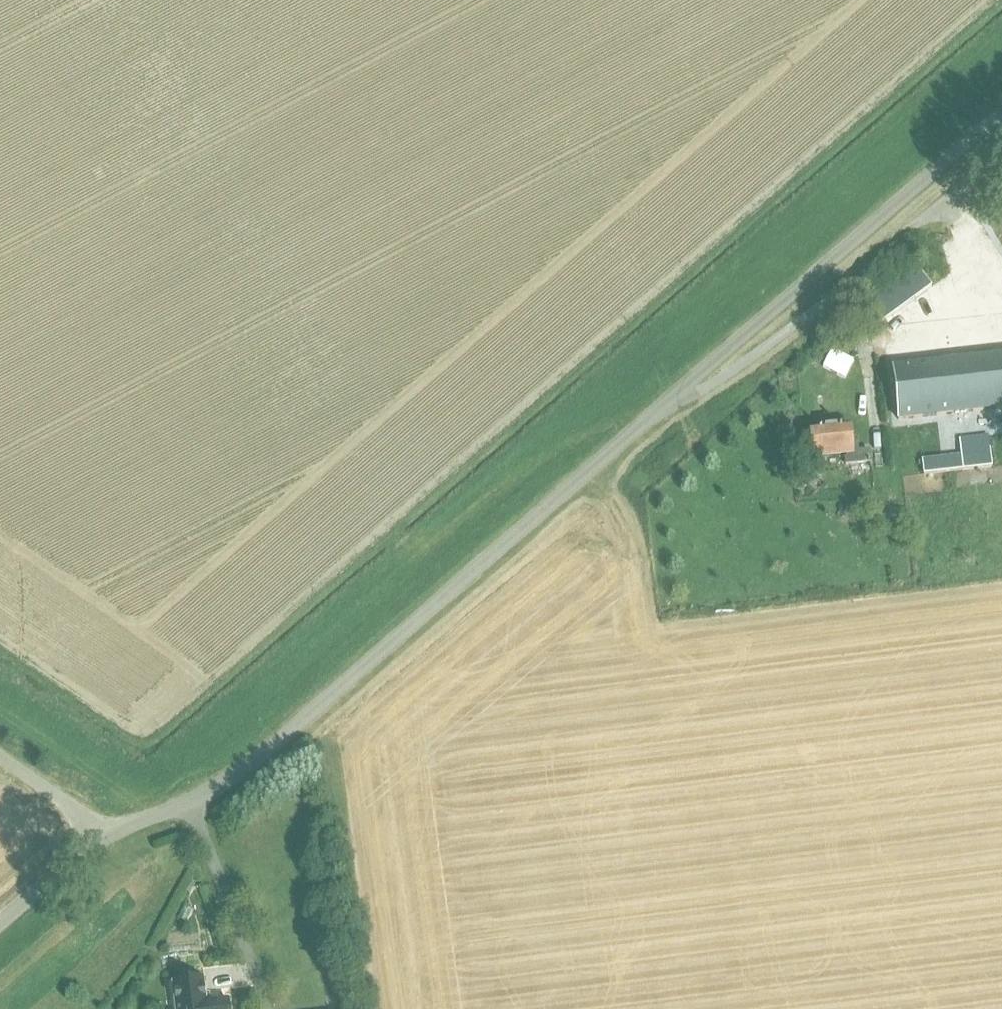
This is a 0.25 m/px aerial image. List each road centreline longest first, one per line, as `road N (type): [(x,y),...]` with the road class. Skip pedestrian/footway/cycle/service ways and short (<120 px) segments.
road 1 (unclassified): [(105,832),(181,810),(239,772),(1001,104)]
road 2 (unclassified): [(0,921),(105,832)]
road 3 (unclassified): [(105,832),(0,754)]

